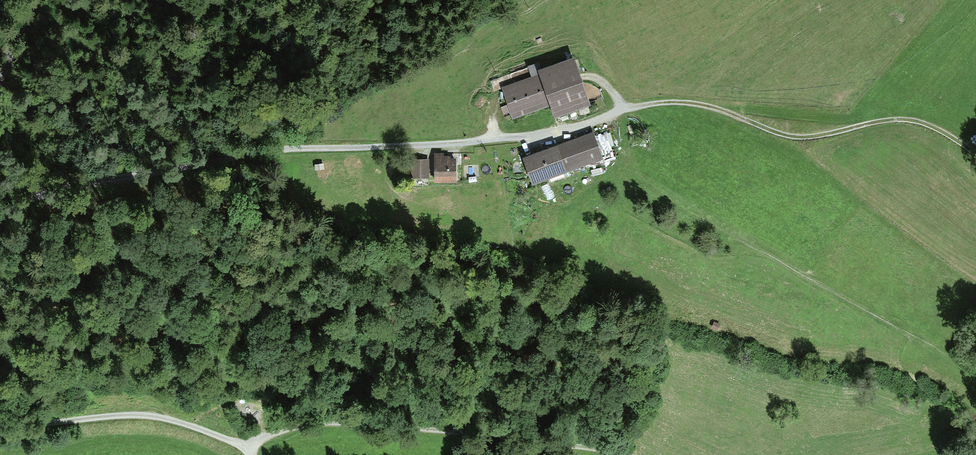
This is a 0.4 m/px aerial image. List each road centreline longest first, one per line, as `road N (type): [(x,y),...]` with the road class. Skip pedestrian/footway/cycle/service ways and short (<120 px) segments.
road 1 (track): [(0,219),(107,177),(293,149),(533,137),(655,104),(716,108),(803,138),(914,120),(975,158)]
road 2 (track): [(619,454),(362,421),(313,422),(241,446)]
road 3 (track): [(0,430),(129,413),(205,430),(247,454)]

